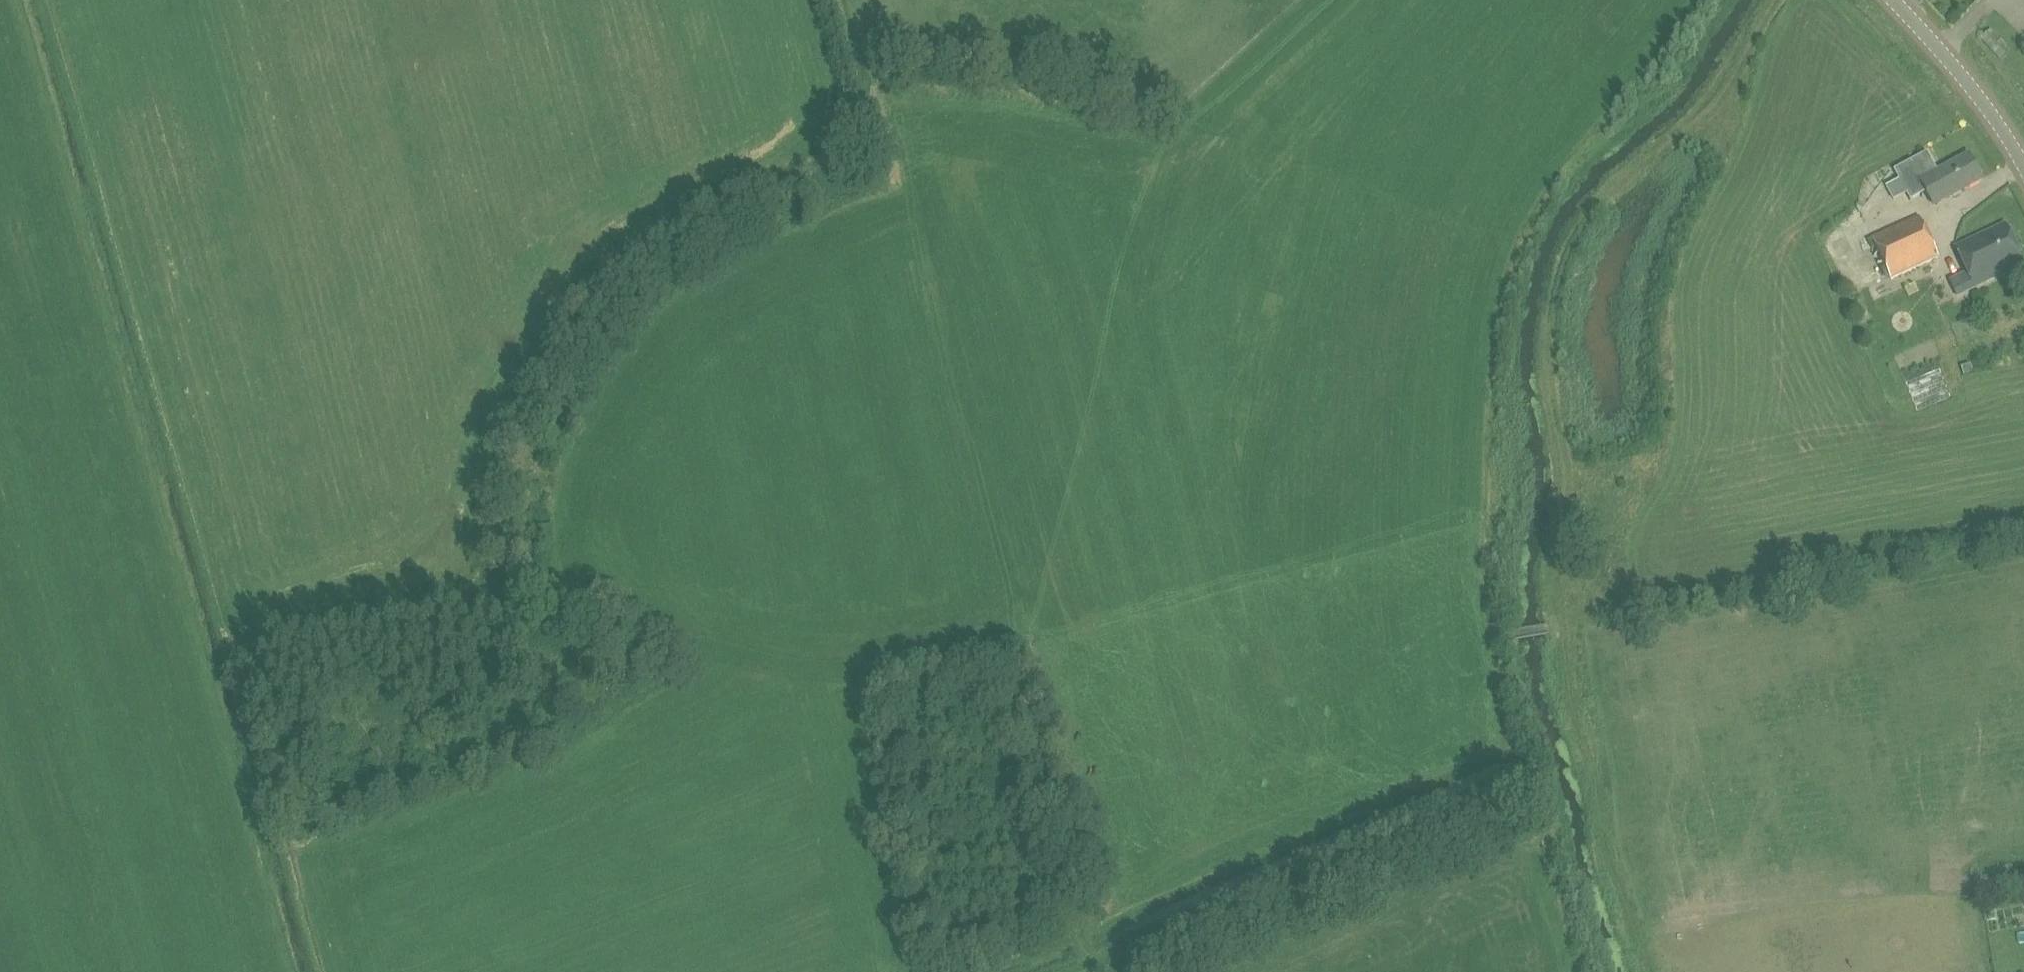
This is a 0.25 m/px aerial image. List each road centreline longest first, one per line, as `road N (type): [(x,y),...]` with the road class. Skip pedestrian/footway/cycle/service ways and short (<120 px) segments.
road 1 (secondary): [(2023,168),(2002,127),(1892,0)]

